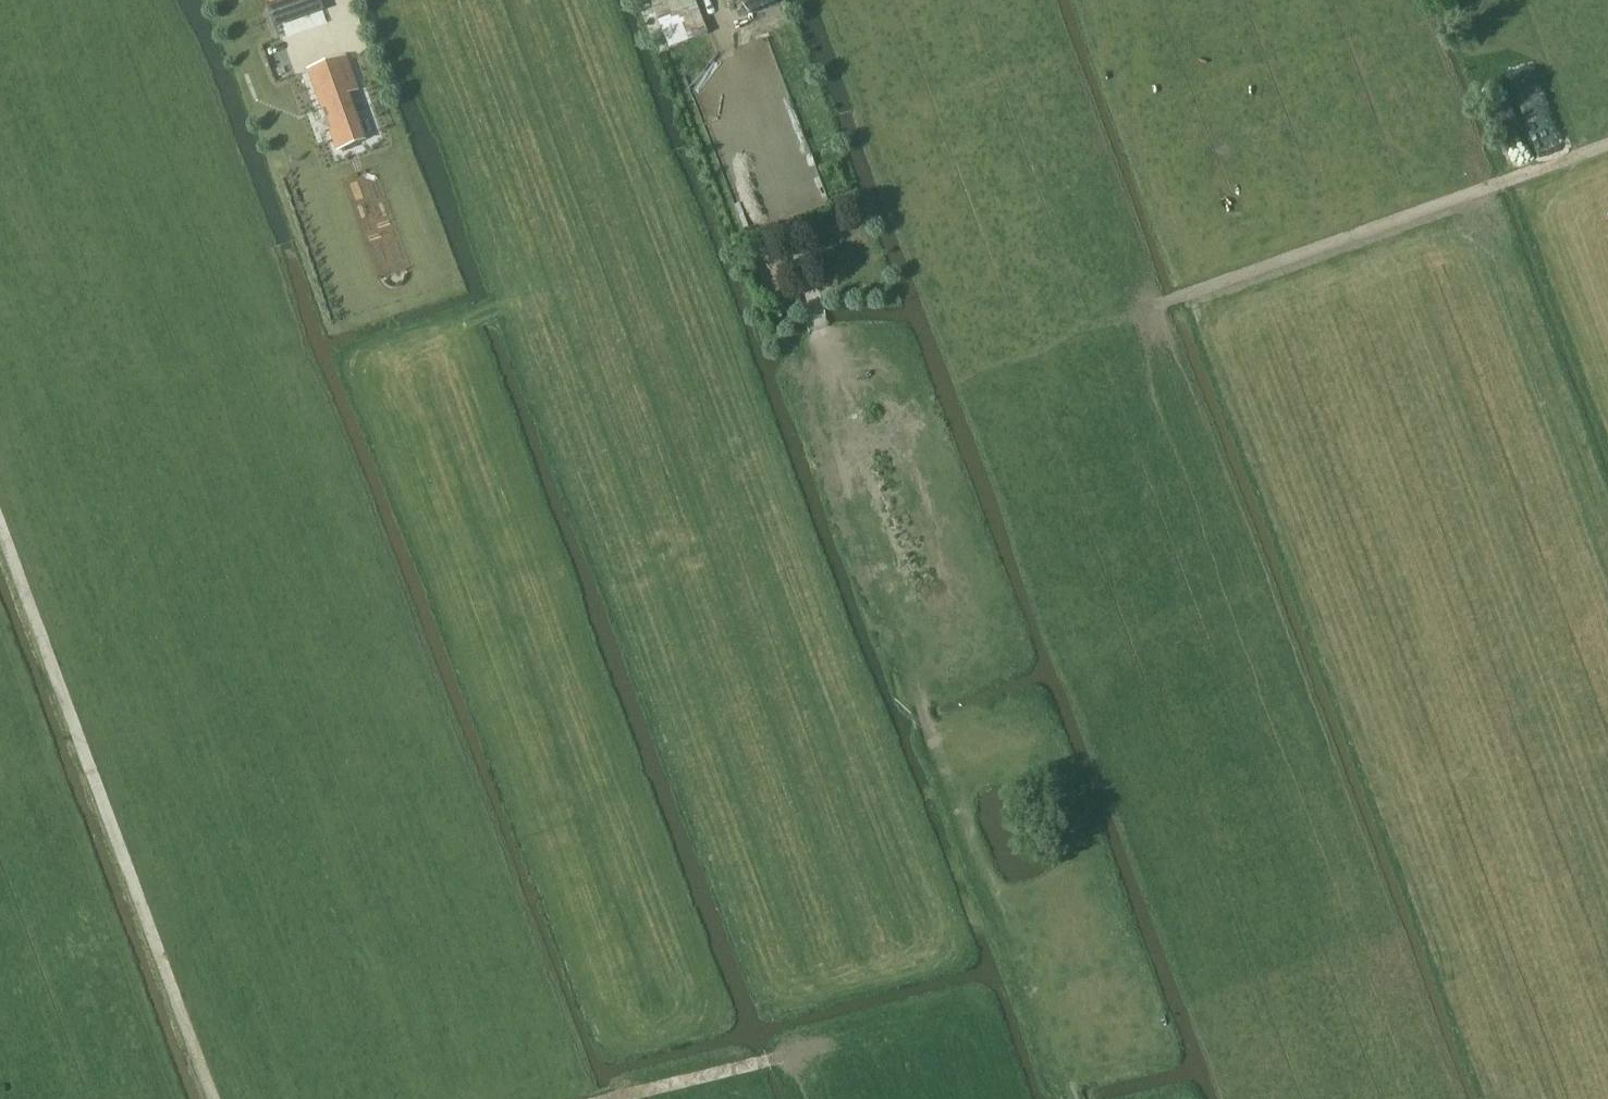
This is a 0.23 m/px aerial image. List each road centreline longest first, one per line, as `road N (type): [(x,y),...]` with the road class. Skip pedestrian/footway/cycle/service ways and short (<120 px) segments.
road 1 (track): [(230,1098),(0,493)]
road 2 (track): [(1607,144),(1166,292)]
road 3 (track): [(779,1044),(573,1098)]

